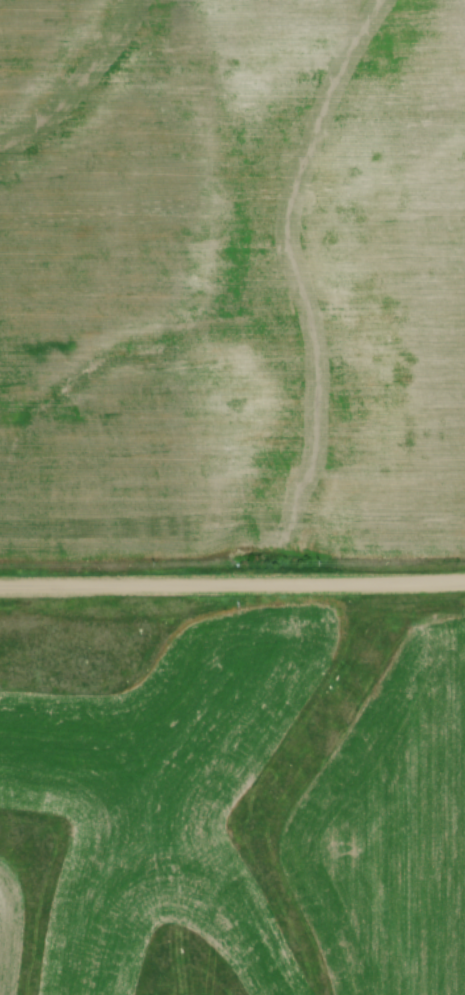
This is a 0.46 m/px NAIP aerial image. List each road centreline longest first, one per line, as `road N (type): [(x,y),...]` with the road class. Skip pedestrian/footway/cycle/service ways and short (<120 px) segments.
road 1 (residential): [(464,583),(0,585)]

